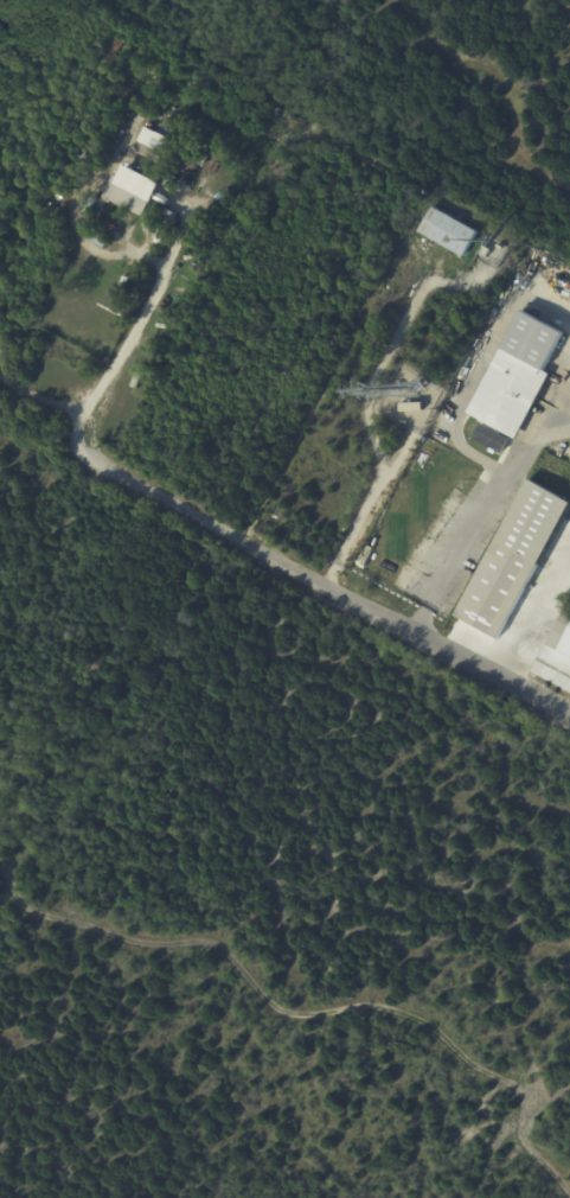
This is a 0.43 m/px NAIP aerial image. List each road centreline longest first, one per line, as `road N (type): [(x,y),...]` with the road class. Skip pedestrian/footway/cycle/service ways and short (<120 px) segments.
road 1 (track): [(326,590),(379,477),(366,387),(425,282),(473,286),(480,273)]
road 2 (residential): [(237,541),(569,715)]
road 3 (track): [(237,541),(92,460),(77,439),(85,408),(161,279)]
road 4 (track): [(161,279),(181,225),(179,203),(128,166),(76,195),(69,218),(82,241),(110,255),(149,259),(161,279)]
road 5 (track): [(511,683),(569,548)]

